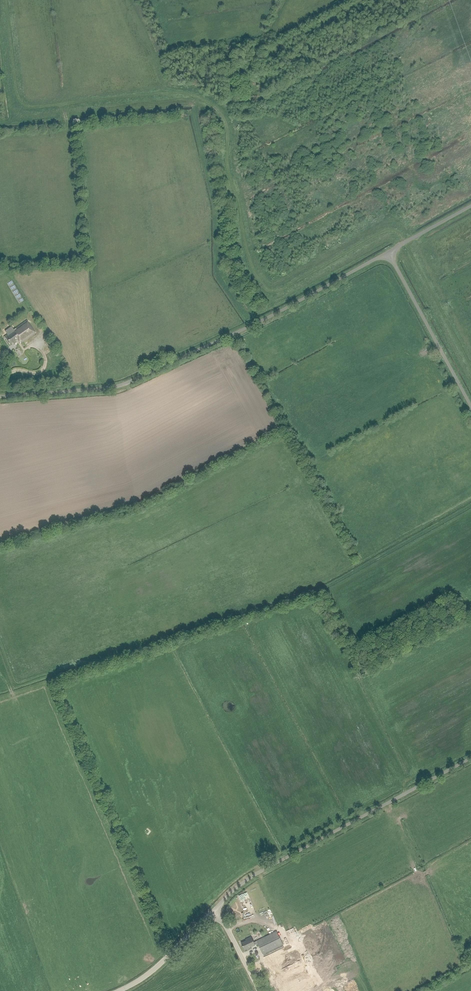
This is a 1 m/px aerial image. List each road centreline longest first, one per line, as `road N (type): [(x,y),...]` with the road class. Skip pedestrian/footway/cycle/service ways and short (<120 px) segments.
road 1 (track): [(470,362),(396,231),(385,230),(283,288),(263,284),(247,257),(226,125),(210,102),(187,95),(24,104),(5,0)]
road 2 (unclassified): [(0,396),(122,385),(388,252)]
road 3 (unclassified): [(212,913),(256,874),(470,758)]
road 4 (unclassified): [(470,407),(388,252)]
road 5 (unclassified): [(119,990),(151,973),(212,913)]

